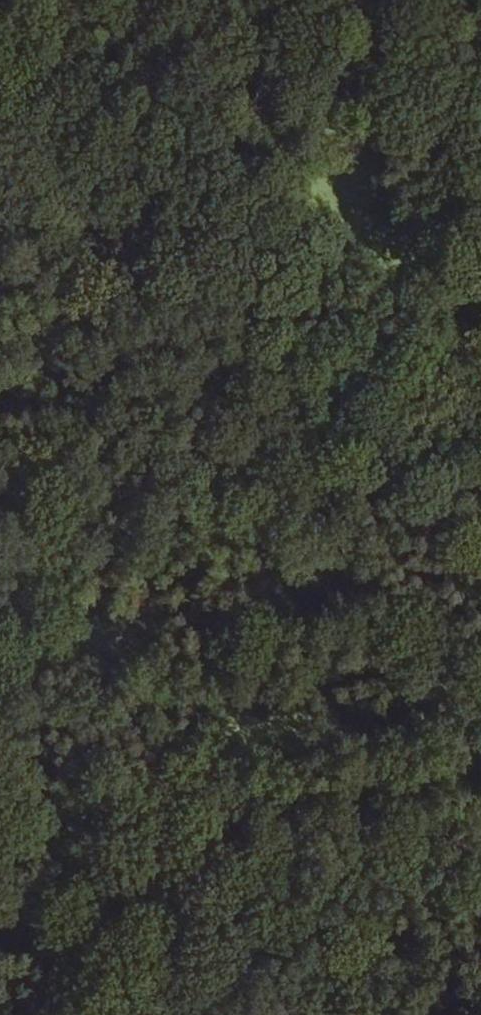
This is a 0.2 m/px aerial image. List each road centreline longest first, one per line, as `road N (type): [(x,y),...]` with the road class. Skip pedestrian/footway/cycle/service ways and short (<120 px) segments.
road 1 (track): [(0,82),(117,29),(151,0)]

